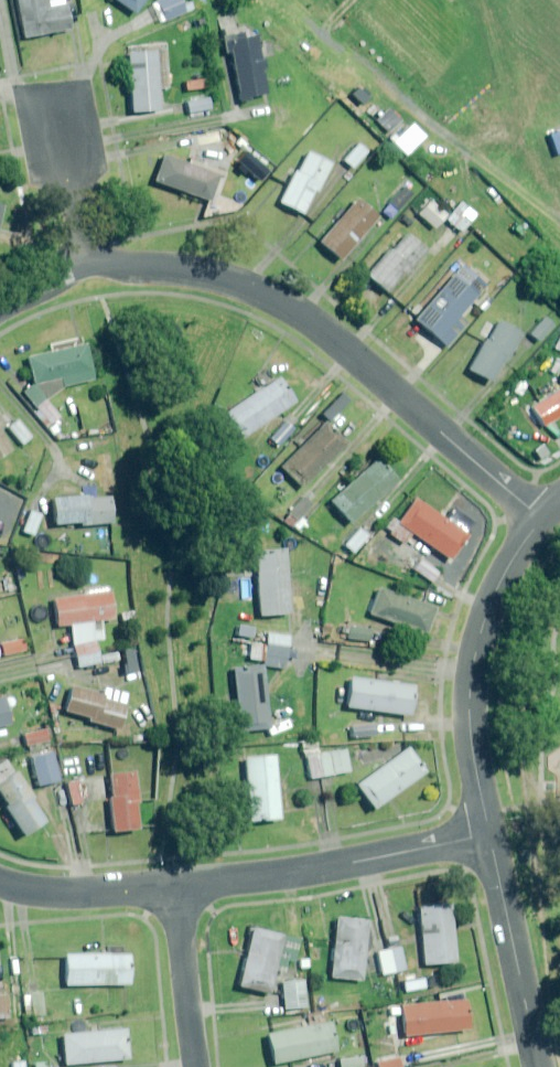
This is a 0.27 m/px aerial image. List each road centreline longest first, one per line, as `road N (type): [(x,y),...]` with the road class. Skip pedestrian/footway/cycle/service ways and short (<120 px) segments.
road 1 (residential): [(544,518),(290,308),(255,290),(168,268),(80,267)]
road 2 (residential): [(489,835),(469,724),(473,667),(505,572),(544,518)]
road 3 (residential): [(176,886),(301,873),(489,835)]
road 4 (residential): [(539,1066),(489,835)]
road 5 (residential): [(198,1066),(176,886)]
road 6 (residential): [(0,882),(58,894),(176,886)]
road 7 (residential): [(54,104),(80,267)]

